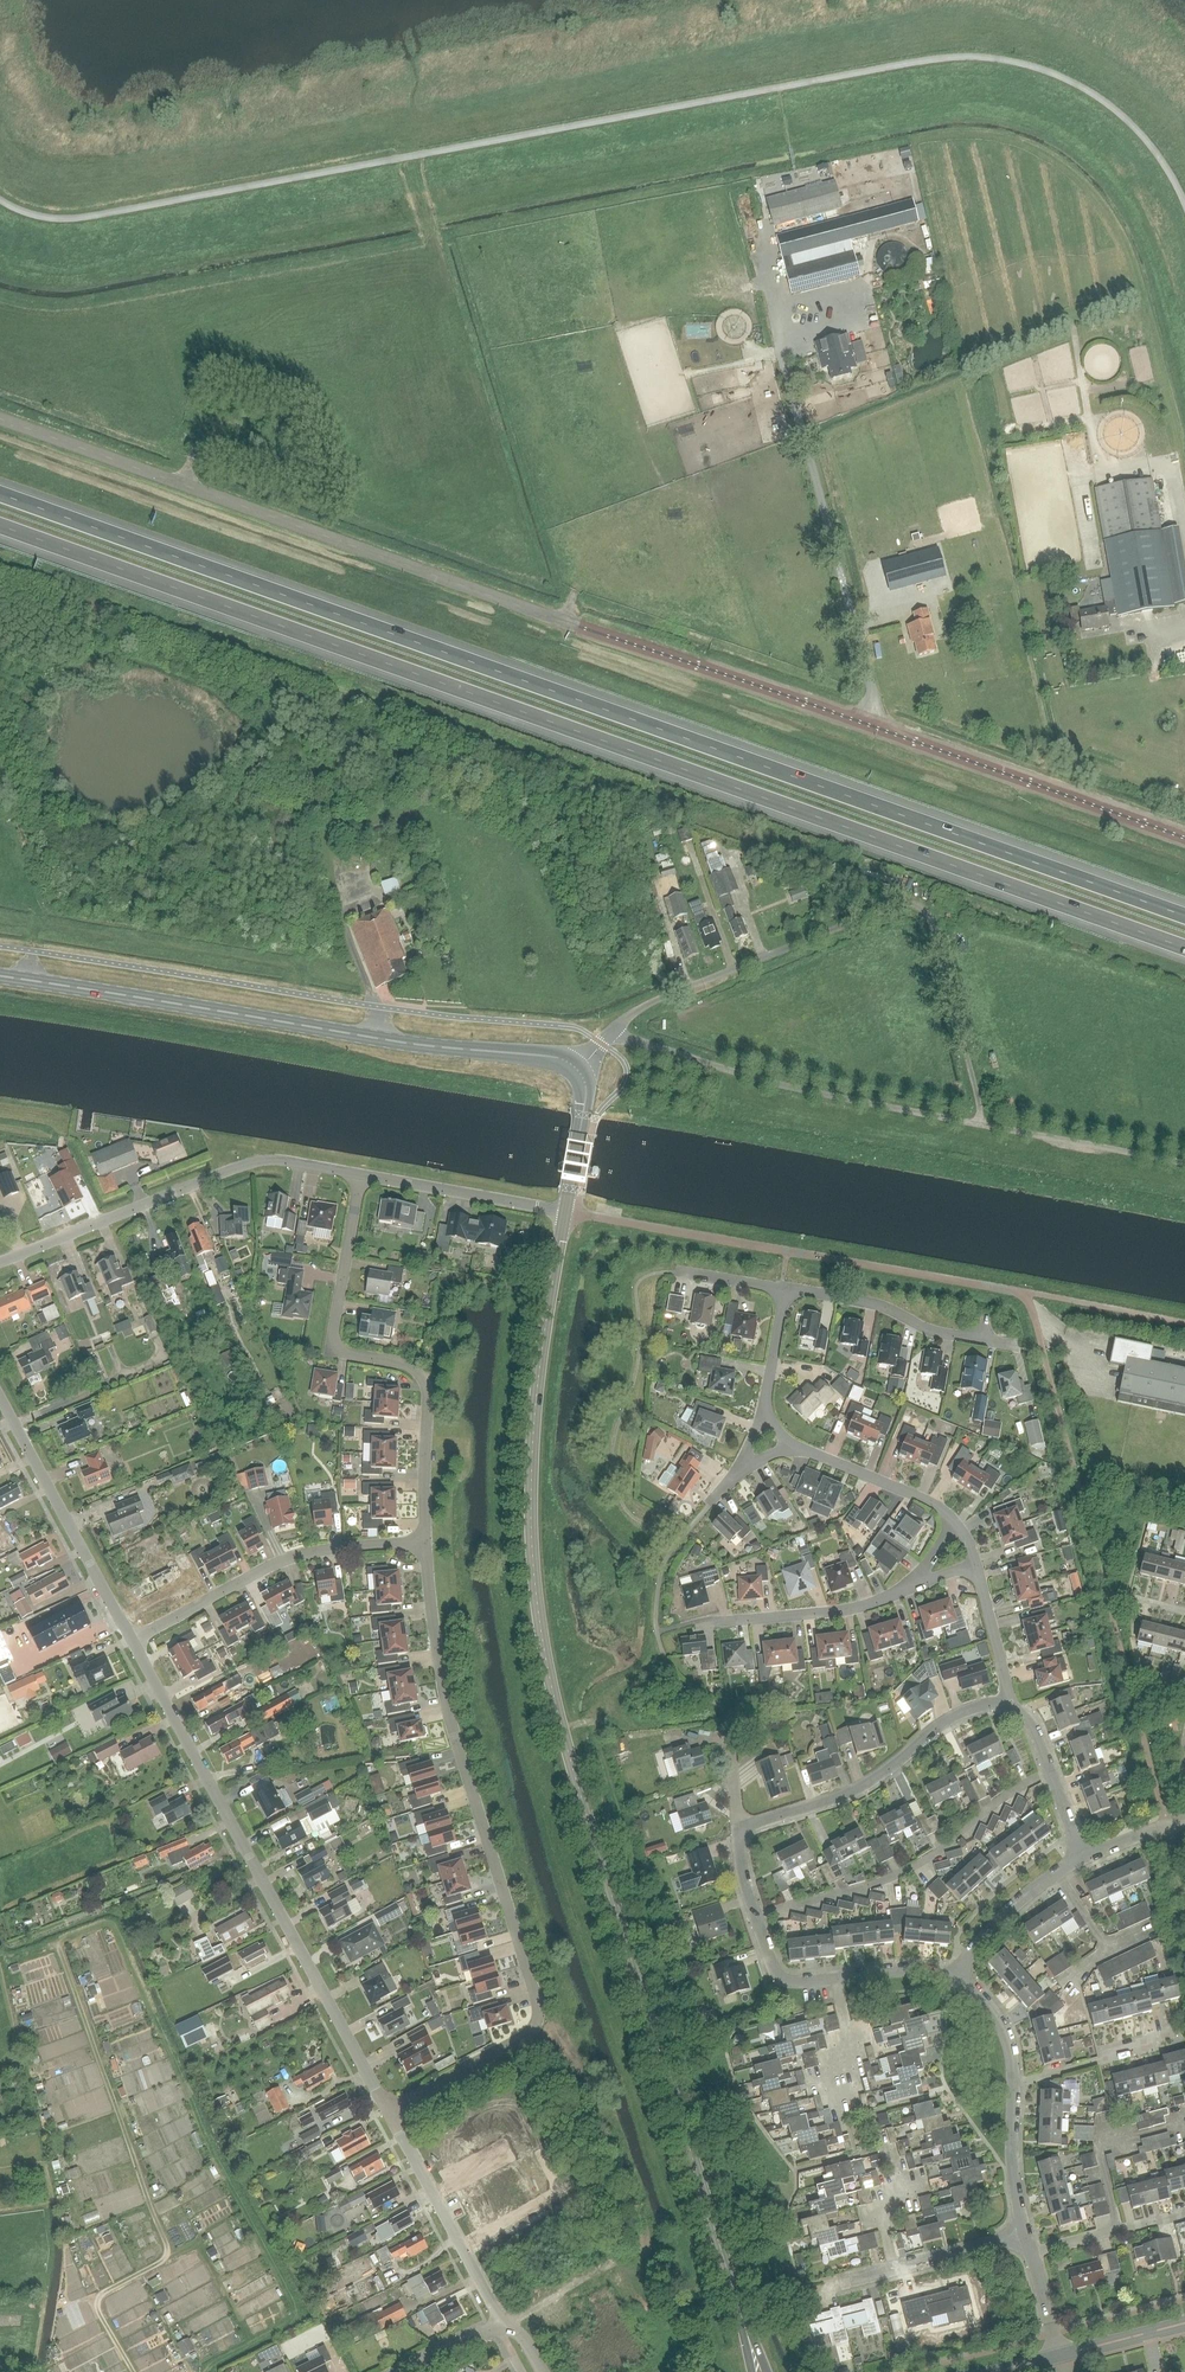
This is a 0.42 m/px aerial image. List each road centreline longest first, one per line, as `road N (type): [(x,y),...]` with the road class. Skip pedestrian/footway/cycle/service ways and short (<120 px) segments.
road 1 (motorway): [(0,526),(1184,949)]
road 2 (unclassified): [(1184,838),(0,415)]
road 3 (motorway): [(1184,917),(0,495)]
road 4 (secondary): [(759,2371),(540,1629),(532,1422),(565,1212)]
road 5 (unclassified): [(387,2113),(529,2032),(538,2006),(446,1708),(424,1543)]
road 6 (secondary): [(576,1068),(546,1056),(422,1045),(0,977)]
road 7 (unclassified): [(609,1035),(655,1001),(911,903),(933,923),(985,1126)]
road 8 (unclassified): [(387,2113),(131,1640)]
road 9 (track): [(132,2371),(98,2298),(167,2255),(57,1945)]
road 10 (unclassified): [(424,1543),(427,1383),(406,1366),(345,1356),(332,1337),(361,1175)]
road 11 (unclassified): [(985,1126),(780,1085),(609,1035)]
road 12 (residential): [(0,1262),(255,1161),(361,1175)]
road 13 (residential): [(754,1918),(884,1881),(1048,1771)]
road 14 (unclassified): [(131,1640),(283,1560),(424,1543)]
road 15 (residential): [(739,1829),(859,1788),(959,1713),(1010,1706)]
road 16 (residential): [(1022,2234),(1003,2024),(953,1974)]
road 17 (unclassified): [(131,1640),(0,1399)]
road 18 (residential): [(953,1974),(903,1968),(779,1981),(754,1918)]
road 19 (residential): [(784,1289),(872,1304),(937,1334),(1016,1346)]
road 20 (unclassified): [(500,2321),(387,2113)]
road 21 (residential): [(361,1175),(565,1212)]
road 22 (residential): [(707,1624),(849,1610),(907,1588)]
road 23 (residential): [(826,2288),(1022,2234)]
road 24 (unclassified): [(1184,1164),(985,1126)]
road 25 (residential): [(956,1524),(919,1498),(788,1446)]
road 26 (residential): [(953,1974),(1000,1922),(1082,1860)]
road 27 (residential): [(1028,2254),(1184,2212)]
road 28 (secondary): [(565,1212),(585,1089),(576,1068)]
road 29 (residential): [(1010,1706),(976,1566)]
road 30 (unclassified): [(1058,2352),(1184,2322)]

